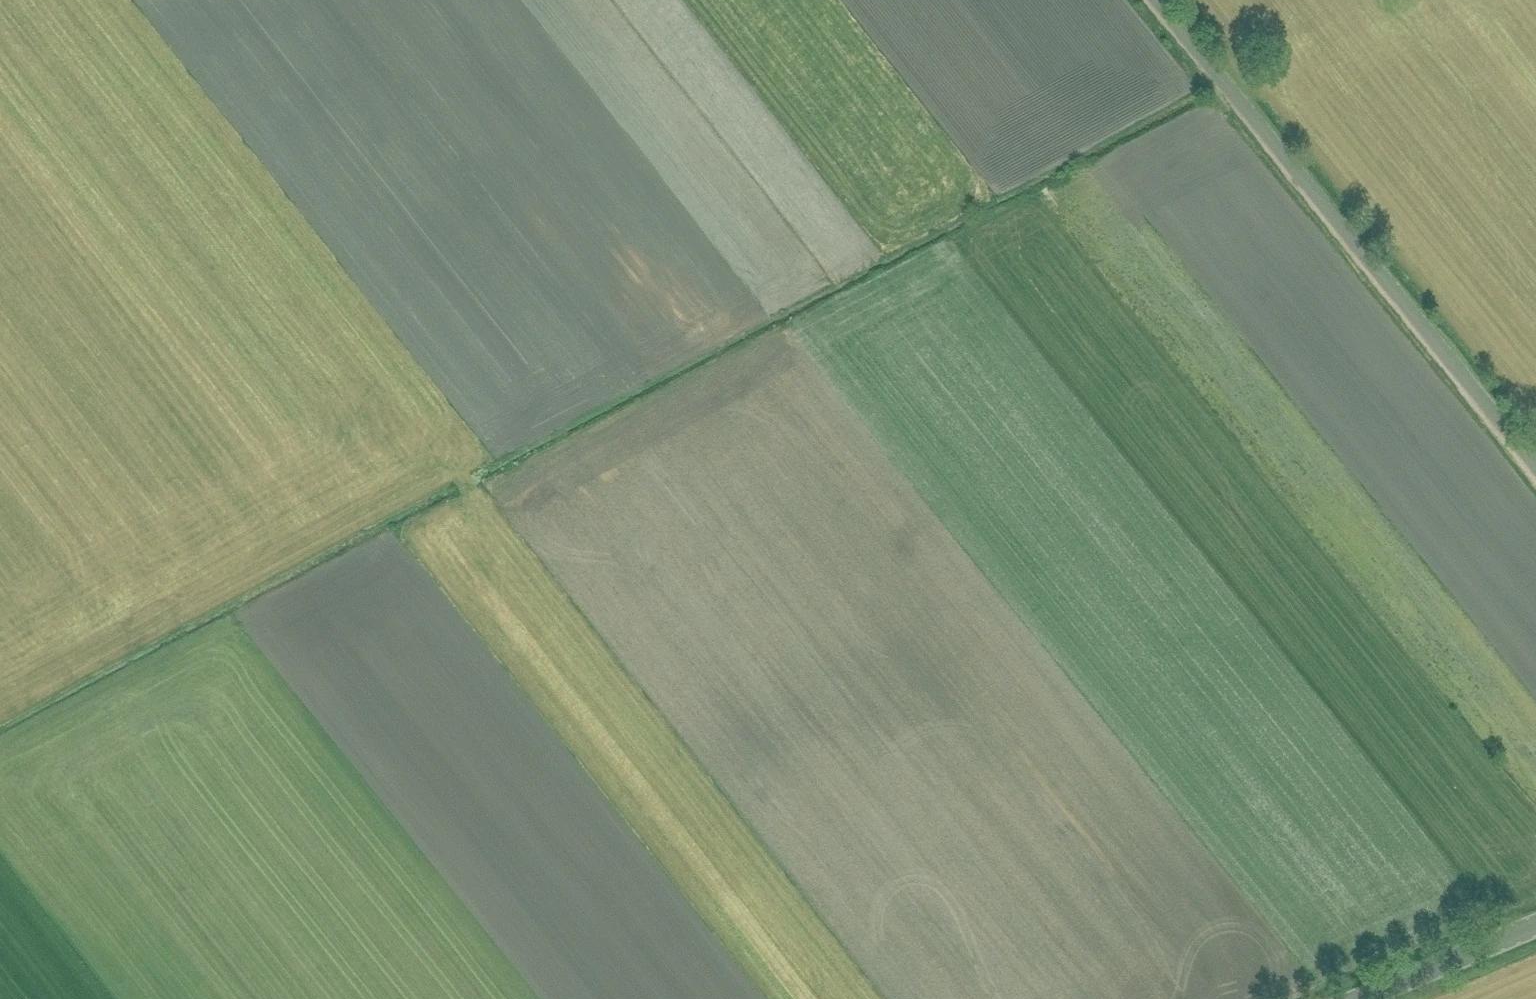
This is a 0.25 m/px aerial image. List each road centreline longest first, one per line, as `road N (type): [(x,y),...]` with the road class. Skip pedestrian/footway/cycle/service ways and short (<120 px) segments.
road 1 (unclassified): [(1535,468),(1155,0)]
road 2 (unclassified): [(1360,998),(1535,925)]

